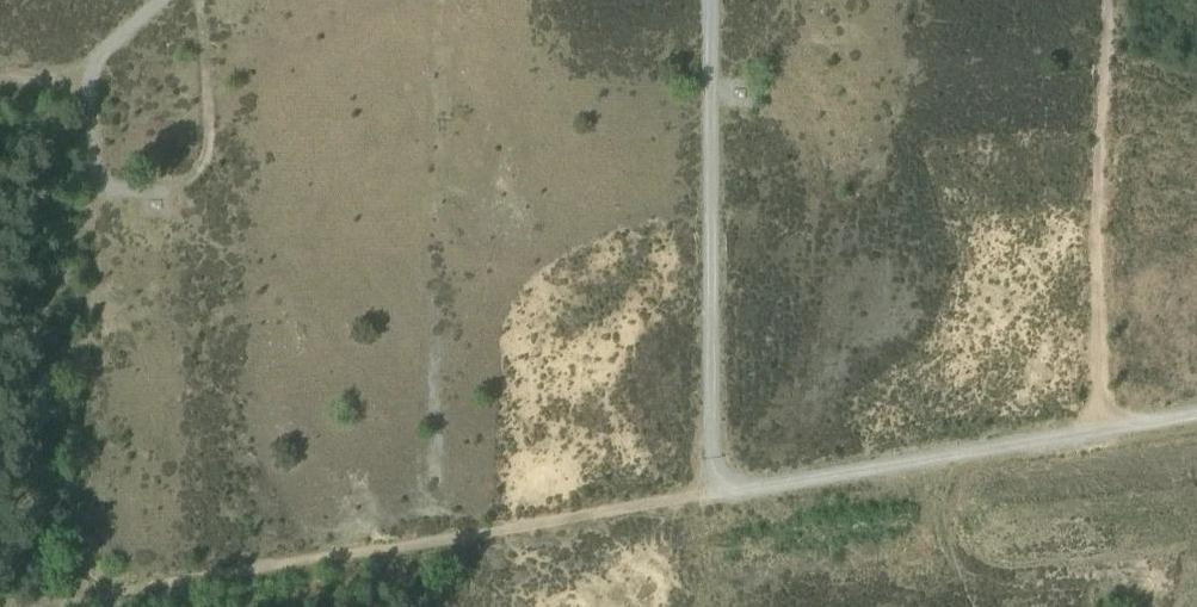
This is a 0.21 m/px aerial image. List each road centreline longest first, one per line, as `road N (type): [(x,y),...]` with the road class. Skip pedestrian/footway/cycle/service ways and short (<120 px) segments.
road 1 (track): [(742,494),(118,606)]
road 2 (track): [(742,494),(713,469),(713,0)]
road 3 (track): [(1196,417),(742,494)]
road 4 (track): [(1113,0),(1099,190),(1101,433)]
road 5 (track): [(169,0),(71,84),(0,85)]

